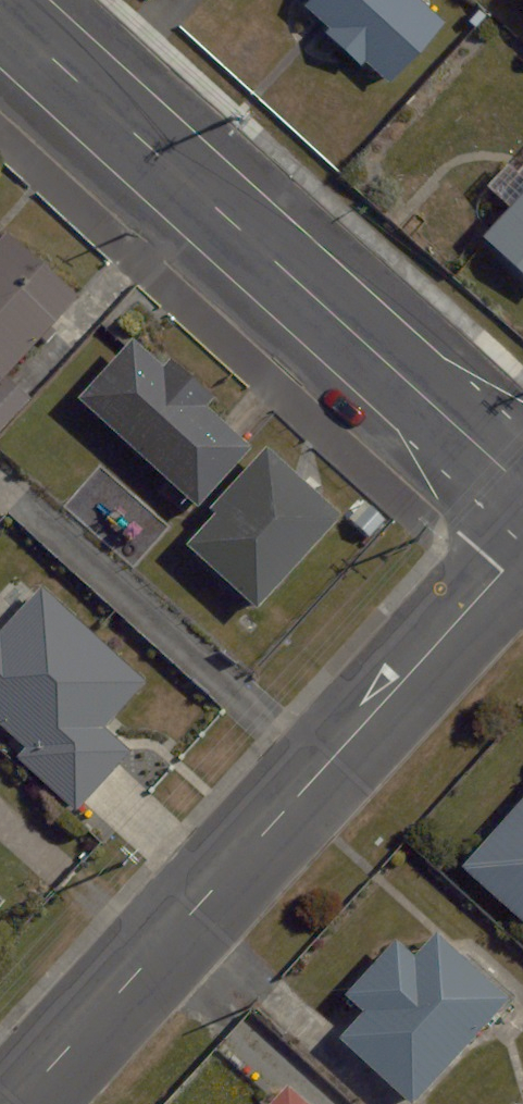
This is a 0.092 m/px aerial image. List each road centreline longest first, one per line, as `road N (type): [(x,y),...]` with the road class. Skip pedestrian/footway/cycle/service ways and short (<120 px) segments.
road 1 (residential): [(17,1103),(522,549)]
road 2 (residential): [(0,11),(522,485)]

